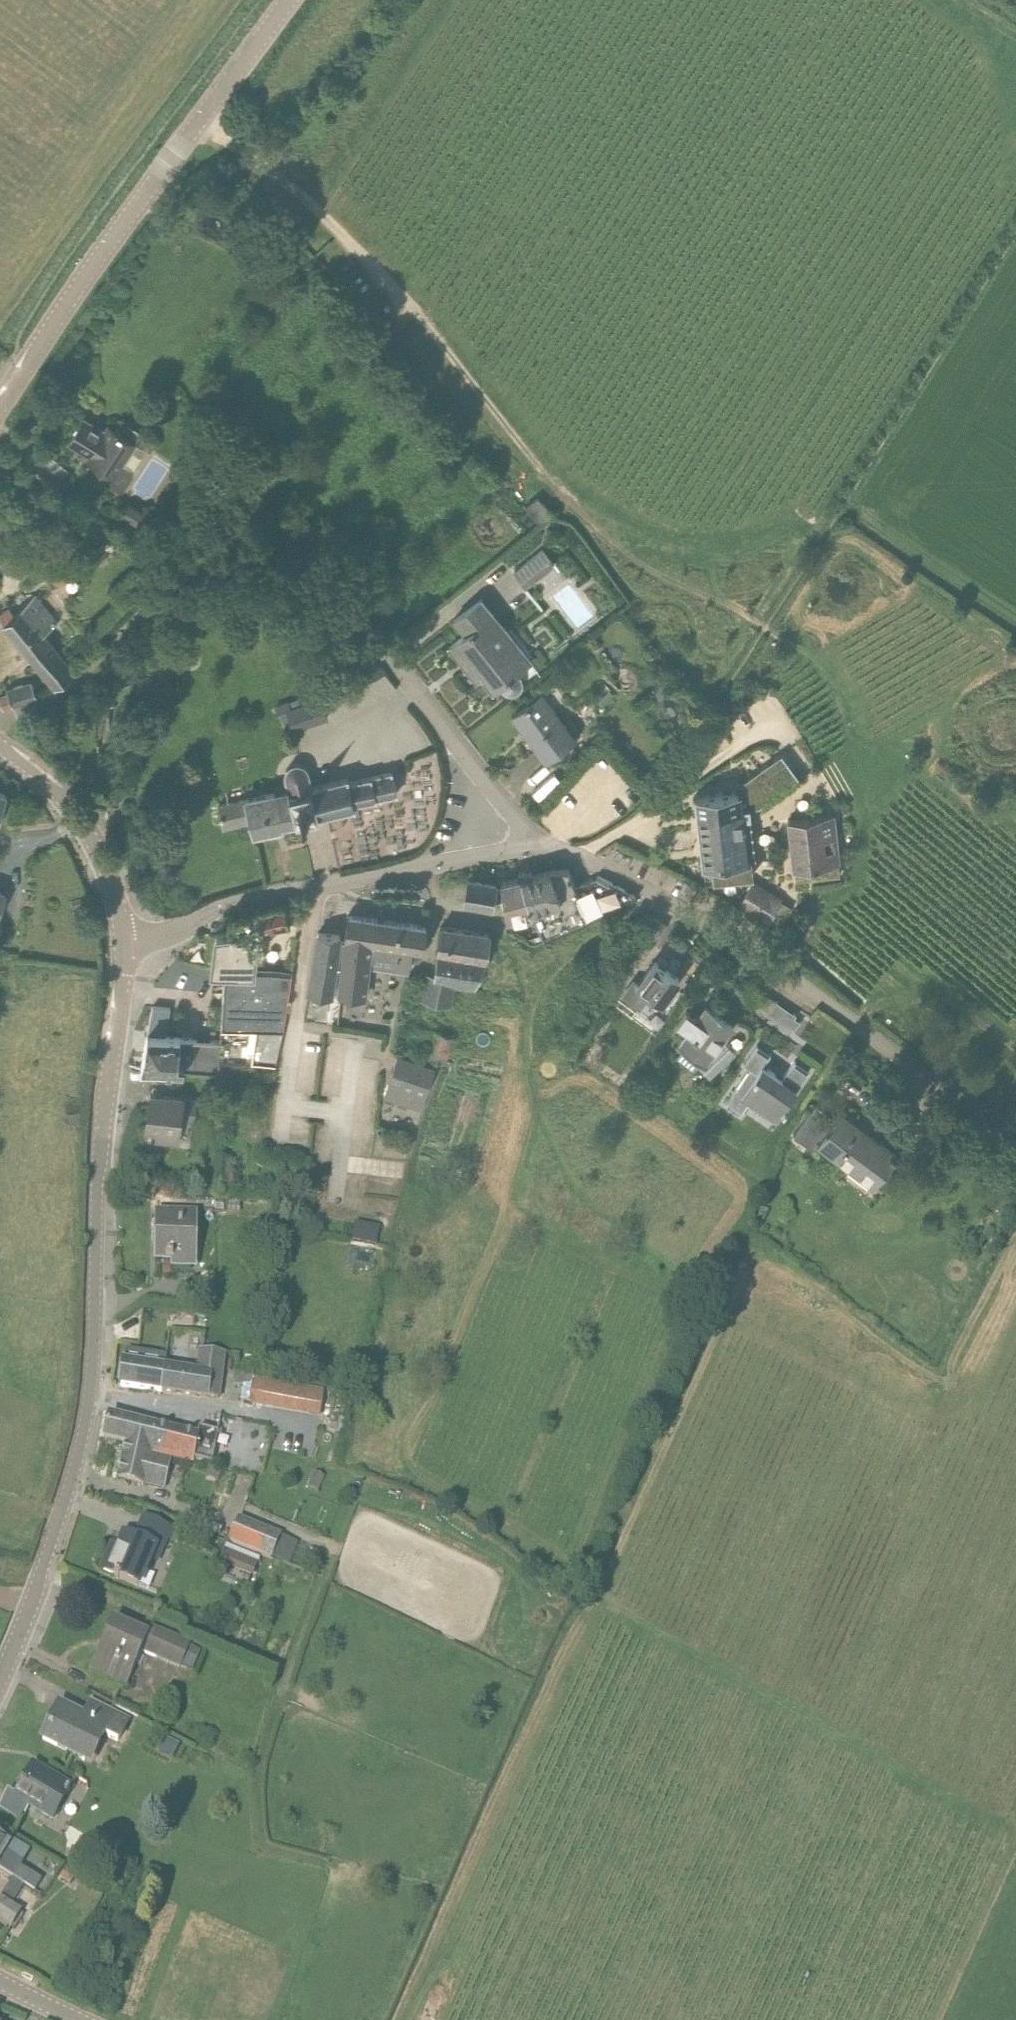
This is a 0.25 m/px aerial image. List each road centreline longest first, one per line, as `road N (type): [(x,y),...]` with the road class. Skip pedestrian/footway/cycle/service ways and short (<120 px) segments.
road 1 (tertiary): [(0,1680),(83,1435),(97,1181),(123,941)]
road 2 (residential): [(538,849),(347,600),(281,561),(236,561),(189,577),(79,679),(0,719)]
road 3 (residential): [(1015,1147),(718,929),(595,863),(538,849)]
road 4 (tertiary): [(0,410),(109,244),(289,0)]
road 5 (track): [(197,126),(313,206),(535,462)]
road 6 (residential): [(123,941),(174,933),(265,895),(538,849)]
road 7 (tertiary): [(123,941),(112,886),(90,836),(57,791),(0,747)]

